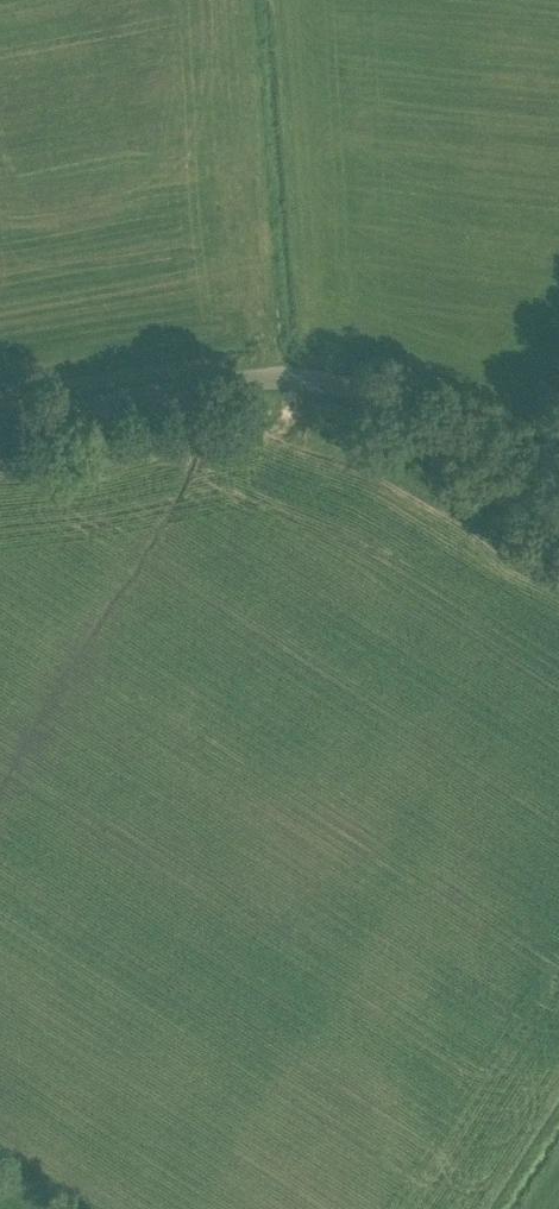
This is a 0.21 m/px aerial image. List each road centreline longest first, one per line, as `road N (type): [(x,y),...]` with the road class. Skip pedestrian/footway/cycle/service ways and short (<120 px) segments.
road 1 (unclassified): [(0,426),(214,384),(307,379),(399,411),(528,495)]

